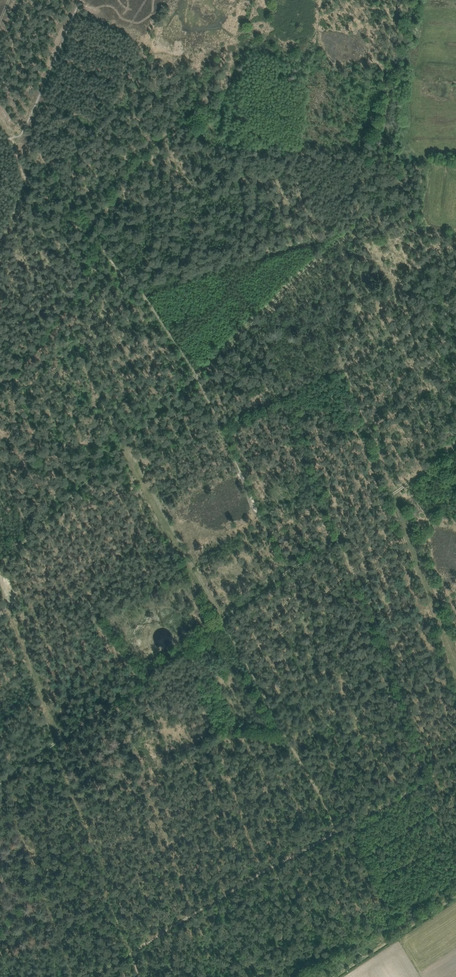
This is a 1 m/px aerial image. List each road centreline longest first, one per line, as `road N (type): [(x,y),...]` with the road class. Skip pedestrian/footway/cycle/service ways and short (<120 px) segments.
road 1 (track): [(195,375),(357,225),(395,0)]
road 2 (track): [(258,314),(408,728)]
road 3 (track): [(346,363),(455,660)]
road 4 (track): [(129,953),(338,831)]
road 5 (track): [(287,572),(455,448)]
road 6 (track): [(159,281),(350,230)]
road 7 (track): [(300,386),(455,313)]
road 8 (track): [(357,225),(333,369)]
road 9 (track): [(338,831),(455,764)]

